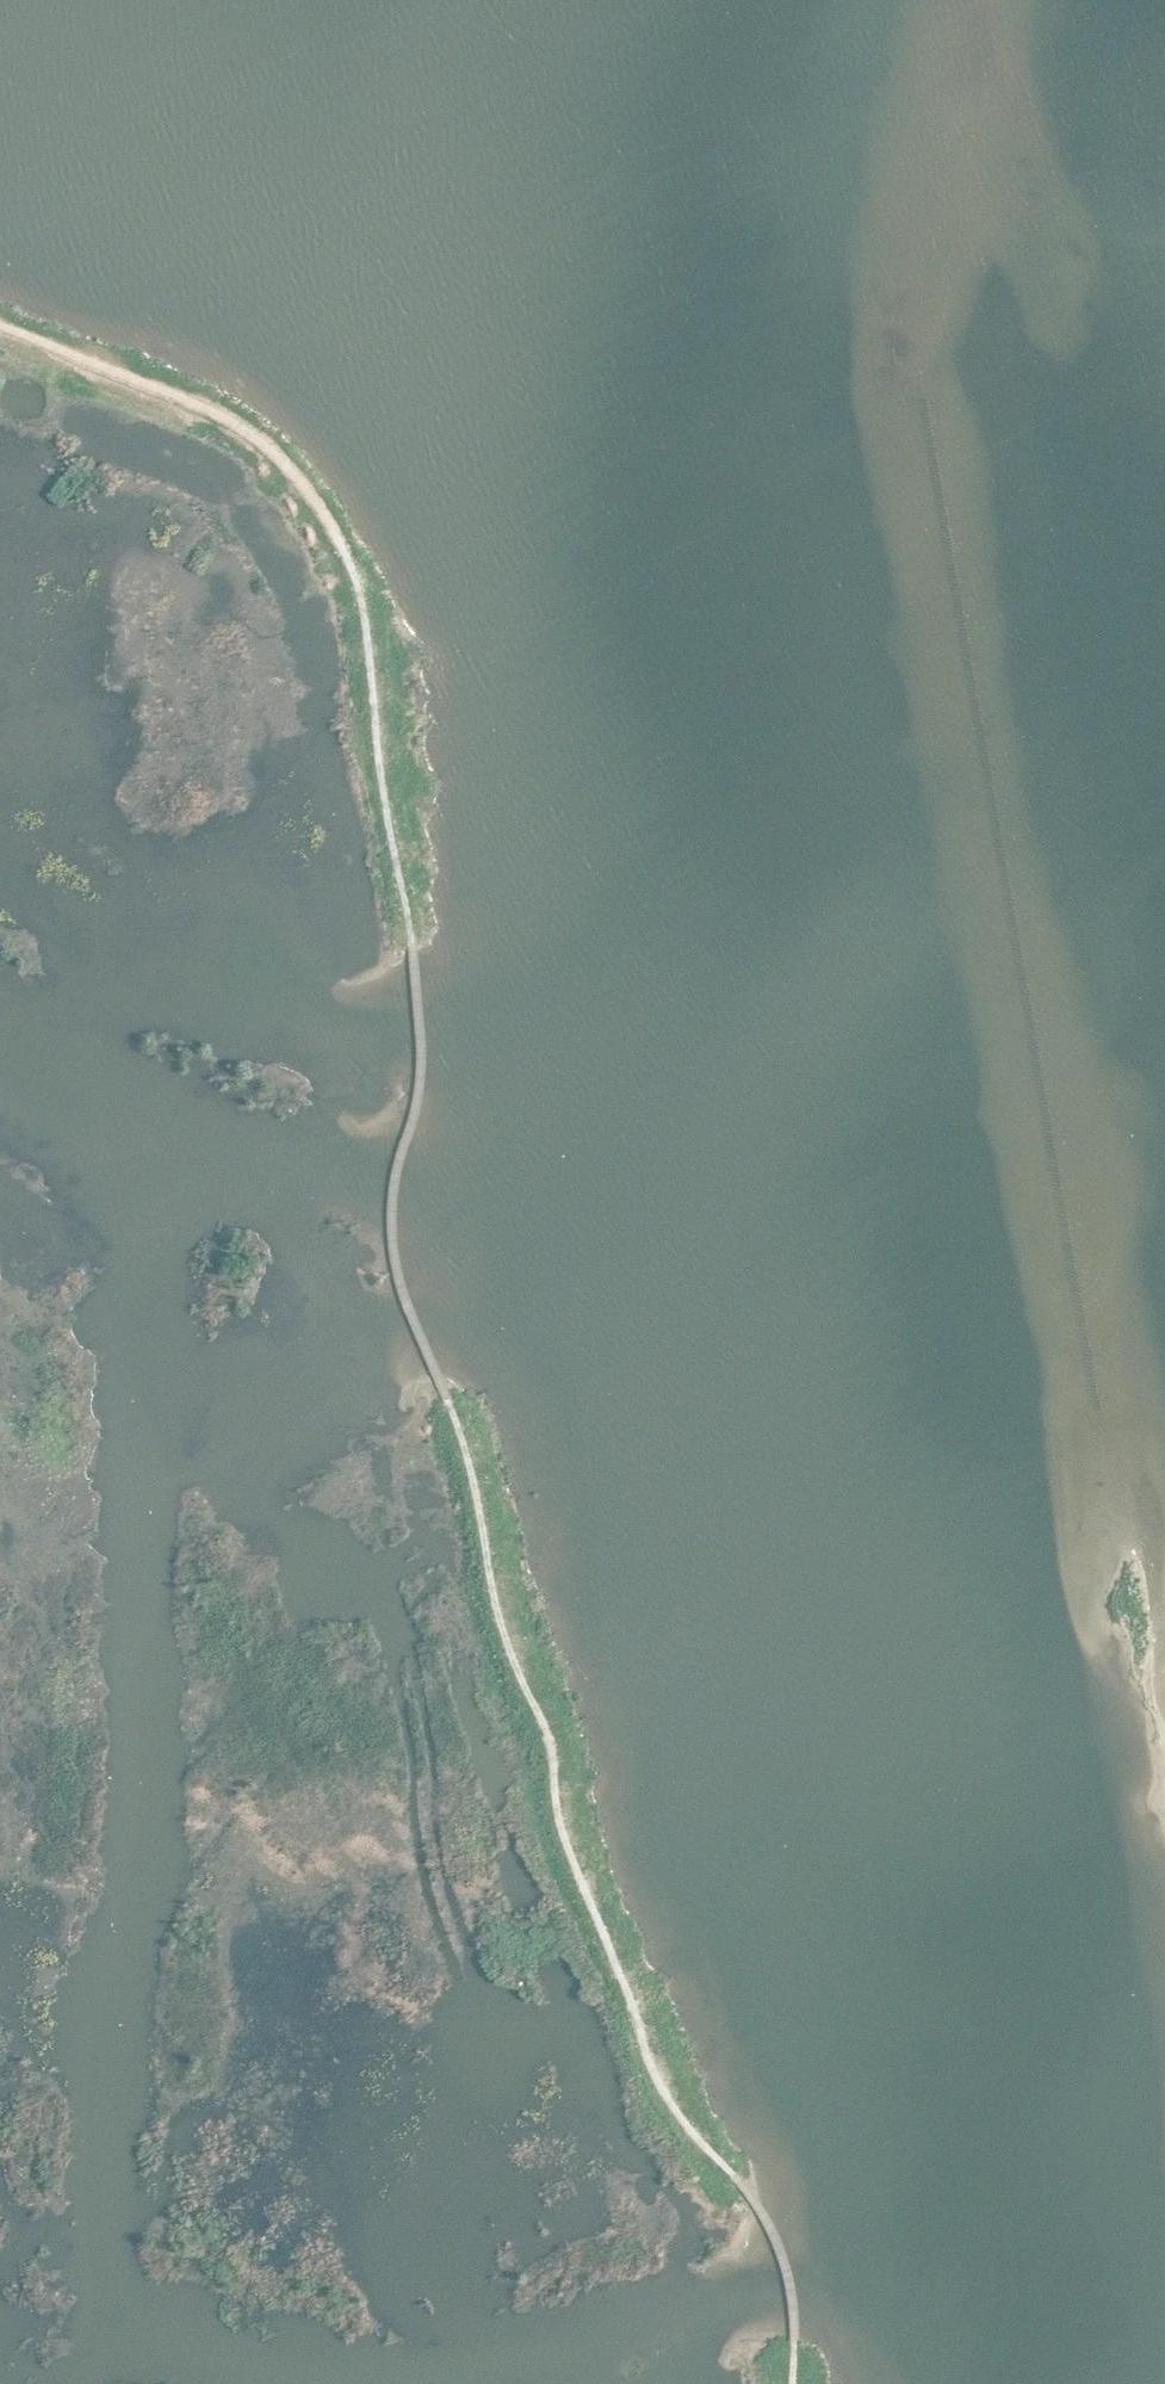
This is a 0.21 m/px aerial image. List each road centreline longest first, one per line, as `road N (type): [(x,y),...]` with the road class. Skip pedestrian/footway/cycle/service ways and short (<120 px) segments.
road 1 (track): [(0,315),(209,405),(283,485),(320,552),(381,1005),(381,1059),(354,1178),(360,1254),(438,1459),(464,1606),(513,1709),(521,1800),(612,2035),(646,2099),(695,2149),(738,2216),(754,2274),(756,2383)]

